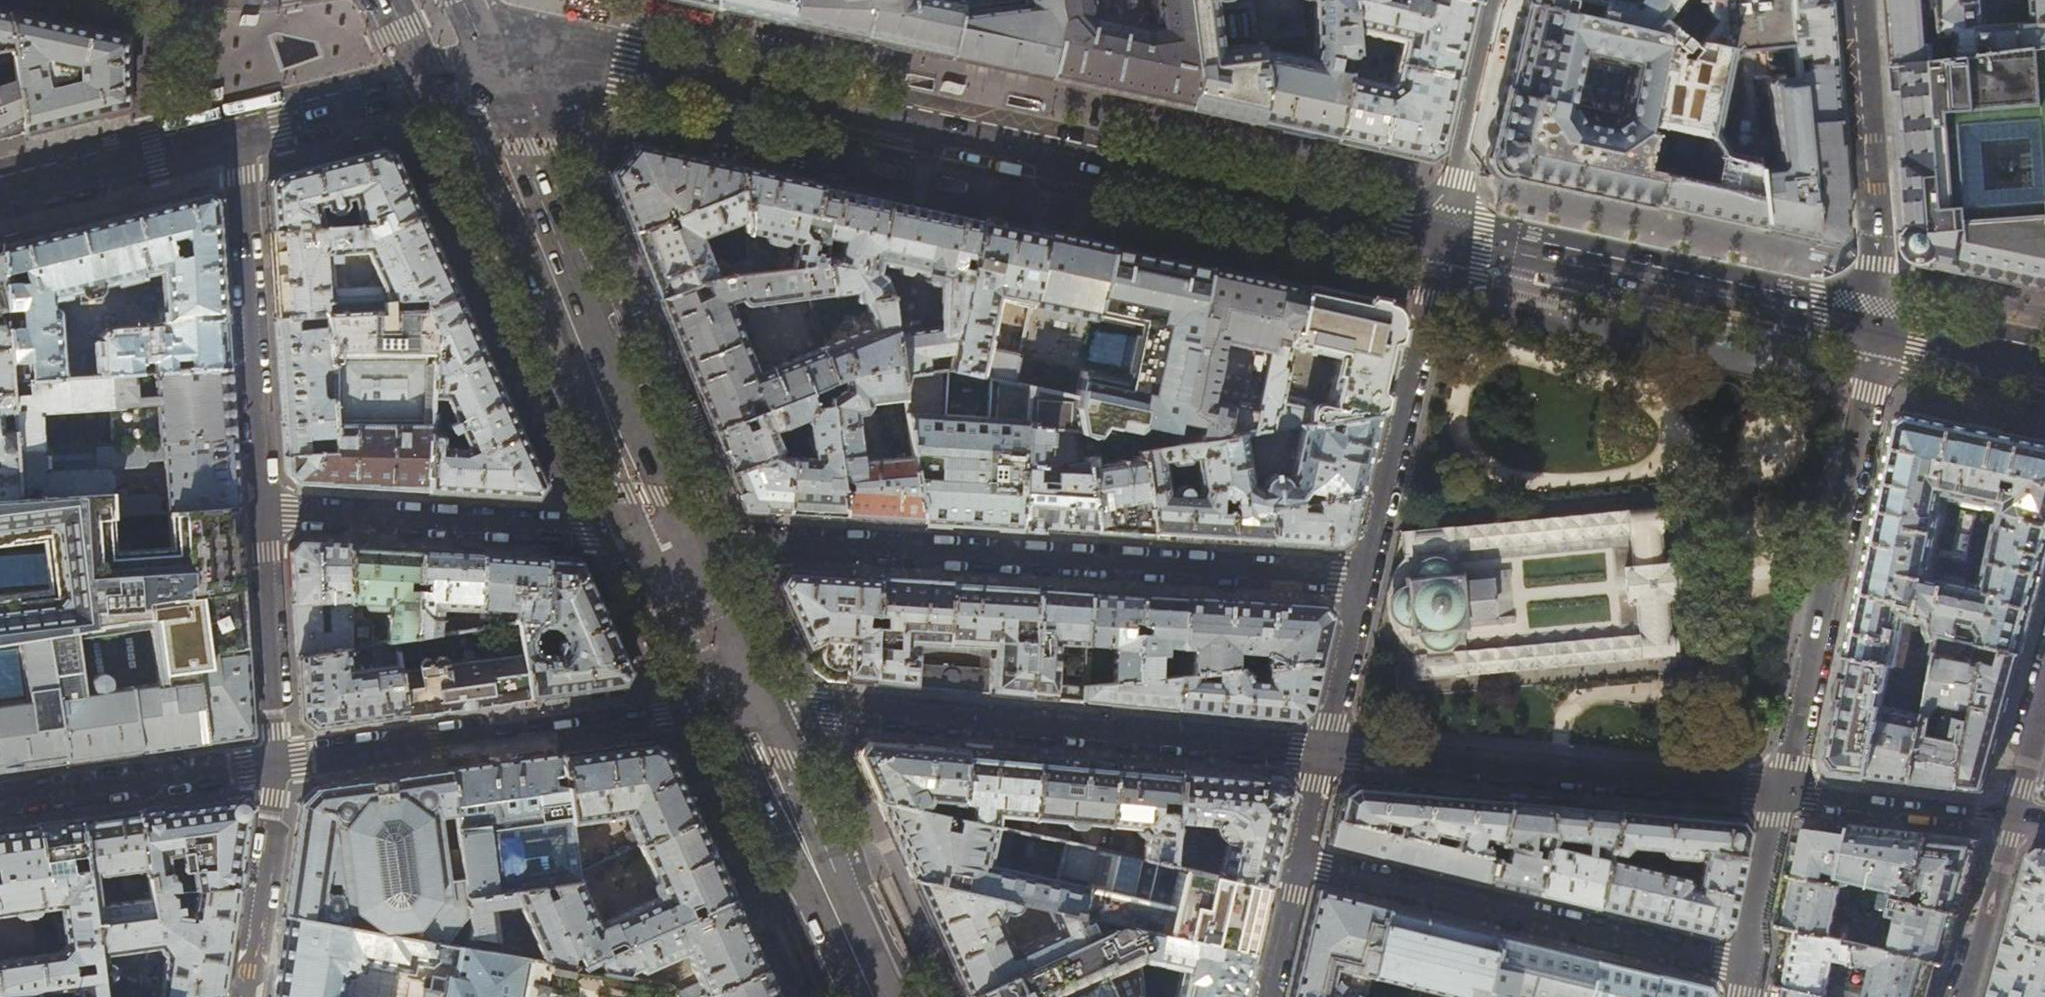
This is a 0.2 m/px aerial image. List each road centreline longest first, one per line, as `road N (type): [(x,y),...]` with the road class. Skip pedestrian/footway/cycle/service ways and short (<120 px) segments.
road 1 (primary): [(1446,239),(558,53),(457,65)]
road 2 (residential): [(673,539),(1363,580)]
road 3 (residential): [(742,702),(1325,752)]
road 4 (primary): [(673,539),(457,65)]
road 5 (tertiary): [(1879,334),(1779,792)]
road 6 (residential): [(280,763),(742,702)]
road 7 (residential): [(1748,968),(1298,862)]
road 8 (residential): [(1325,752),(1779,792)]
road 9 (primary): [(1879,334),(1446,239)]
road 10 (residential): [(673,539),(263,511)]
road 11 (residential): [(236,130),(263,511)]
road 12 (residential): [(1446,239),(1363,580)]
road 13 (tertiary): [(1859,0),(1879,334)]
road 14 (primary): [(874,996),(742,702)]
road 15 (residential): [(0,801),(280,763)]
road 16 (residential): [(263,511),(280,763)]
road 17 (residential): [(1498,0),(1446,239)]
road 18 (tertiary): [(236,130),(0,190)]
road 19 (residential): [(1779,792),(2014,816)]
road 20 (residential): [(280,763),(246,996)]
road 21 (tertiary): [(457,65),(236,130)]
road 22 (residential): [(1958,996),(2014,816)]
road 23 (tertiary): [(1779,792),(1748,968)]
road 24 (primary): [(742,702),(673,539)]
road 25 (residential): [(1363,580),(1325,752)]
road 26 (primary): [(2044,371),(1879,334)]
road 27 (residential): [(1298,862),(1267,996)]
road 28 (residential): [(2014,816),(2044,699)]

